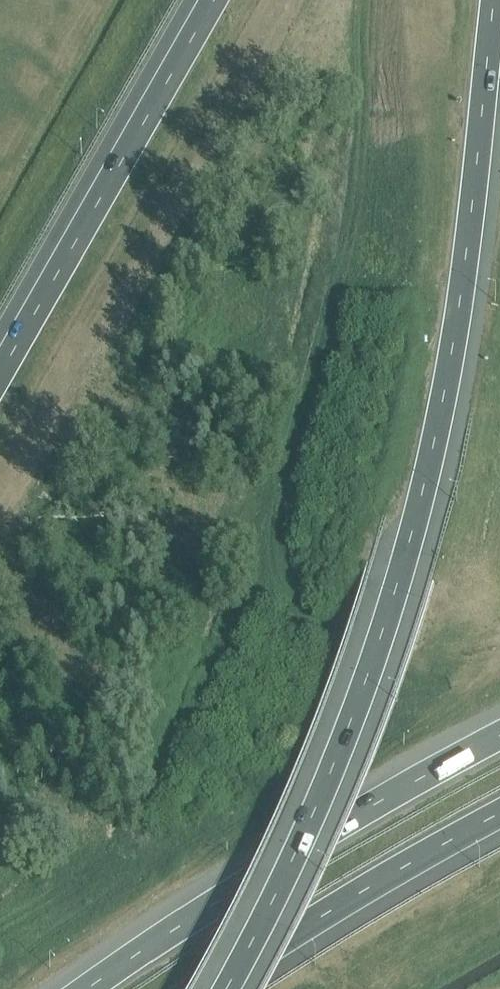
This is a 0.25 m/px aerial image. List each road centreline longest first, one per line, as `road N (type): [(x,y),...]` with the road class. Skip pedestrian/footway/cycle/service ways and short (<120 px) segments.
road 1 (motorway): [(228,988),(353,722),(426,483),(472,219),(495,0)]
road 2 (motorway): [(499,737),(258,875),(88,988)]
road 3 (motorway): [(215,0),(0,374)]
road 4 (motorway): [(208,988),(499,813)]

